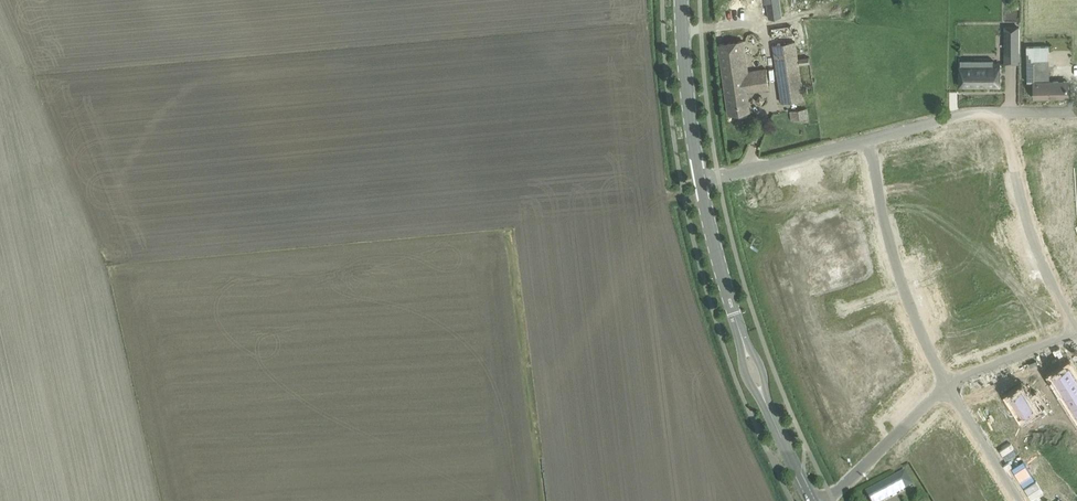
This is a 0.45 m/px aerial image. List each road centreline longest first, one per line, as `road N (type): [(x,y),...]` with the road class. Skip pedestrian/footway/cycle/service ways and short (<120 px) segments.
road 1 (track): [(1076,109),(958,115),(700,177)]
road 2 (secondary): [(741,335),(700,177),(683,0)]
road 3 (residential): [(947,386),(908,298),(863,139)]
road 4 (residential): [(1076,334),(1037,247),(1008,111)]
road 5 (residential): [(947,386),(825,500)]
road 6 (residential): [(1076,336),(947,386)]
road 7 (residential): [(1017,500),(947,386)]

